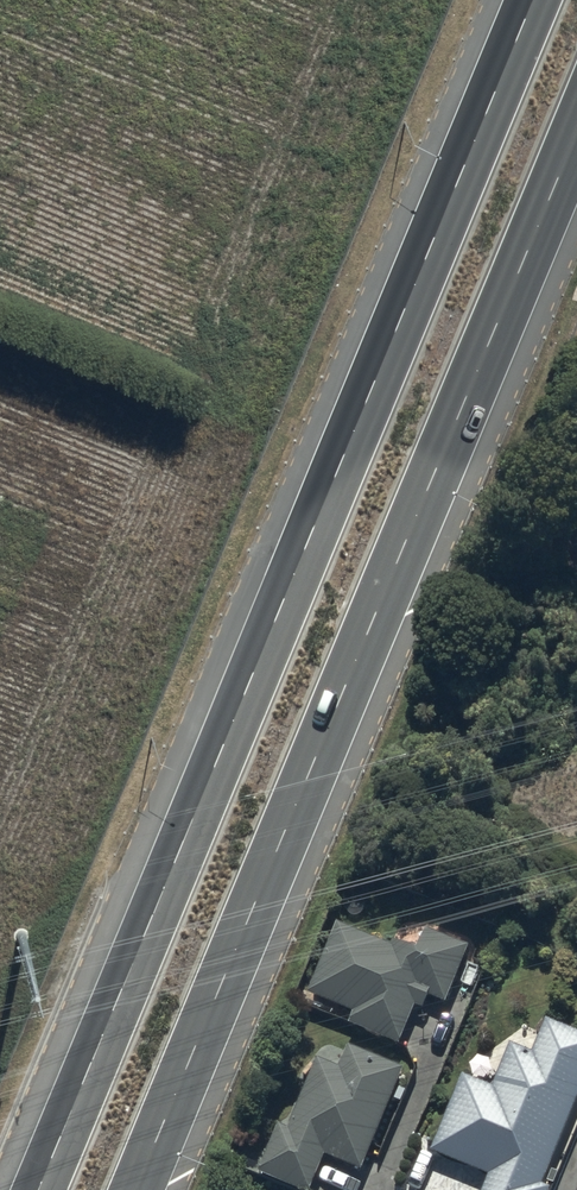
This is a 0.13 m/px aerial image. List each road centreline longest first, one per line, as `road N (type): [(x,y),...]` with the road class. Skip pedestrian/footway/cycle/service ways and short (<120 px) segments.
road 1 (trunk): [(39,1189),(534,0)]
road 2 (trunk): [(576,132),(137,1189)]

